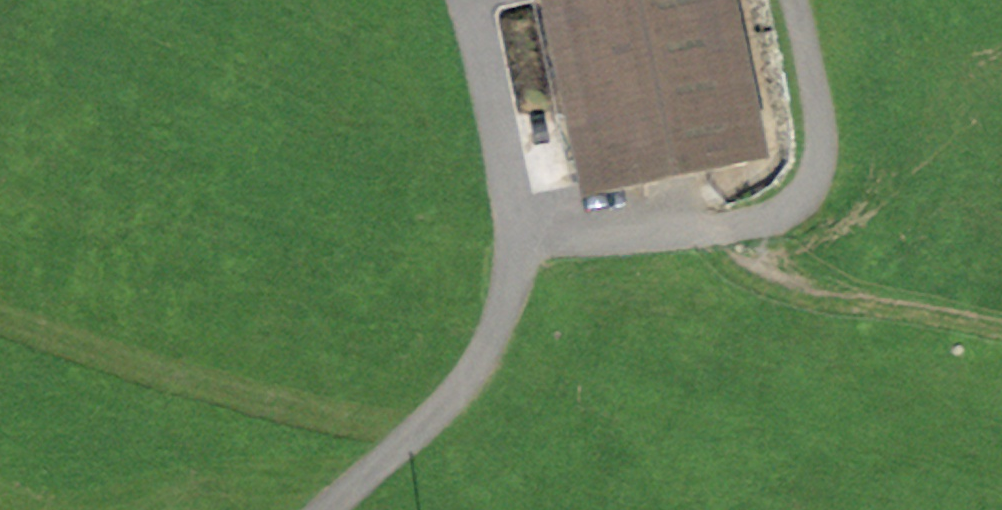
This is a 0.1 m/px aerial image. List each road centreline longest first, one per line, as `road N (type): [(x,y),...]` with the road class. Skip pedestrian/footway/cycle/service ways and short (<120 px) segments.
road 1 (track): [(467,0),(520,236),(507,310),(484,365),(317,509)]
road 2 (track): [(520,236),(717,224),(780,209),(816,154),(820,88),(798,0)]
road 3 (track): [(1001,327),(778,276),(717,224)]

